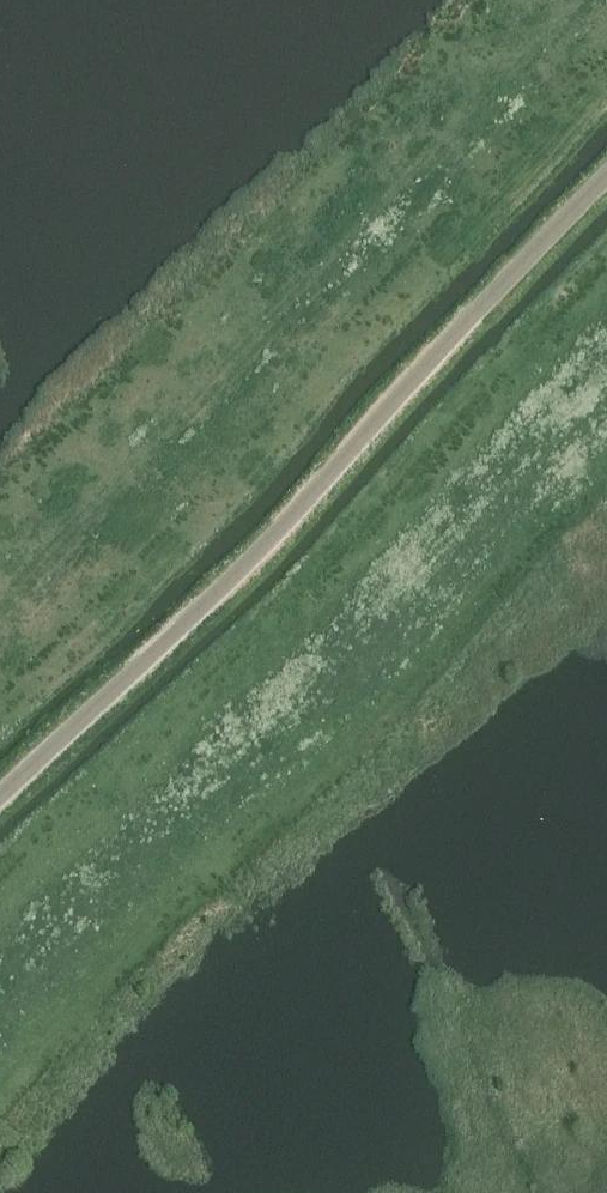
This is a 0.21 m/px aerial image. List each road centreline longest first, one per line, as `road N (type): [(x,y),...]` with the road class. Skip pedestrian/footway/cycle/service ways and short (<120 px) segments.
road 1 (unclassified): [(0,801),(243,570),(606,177)]
road 2 (track): [(0,981),(606,367)]

